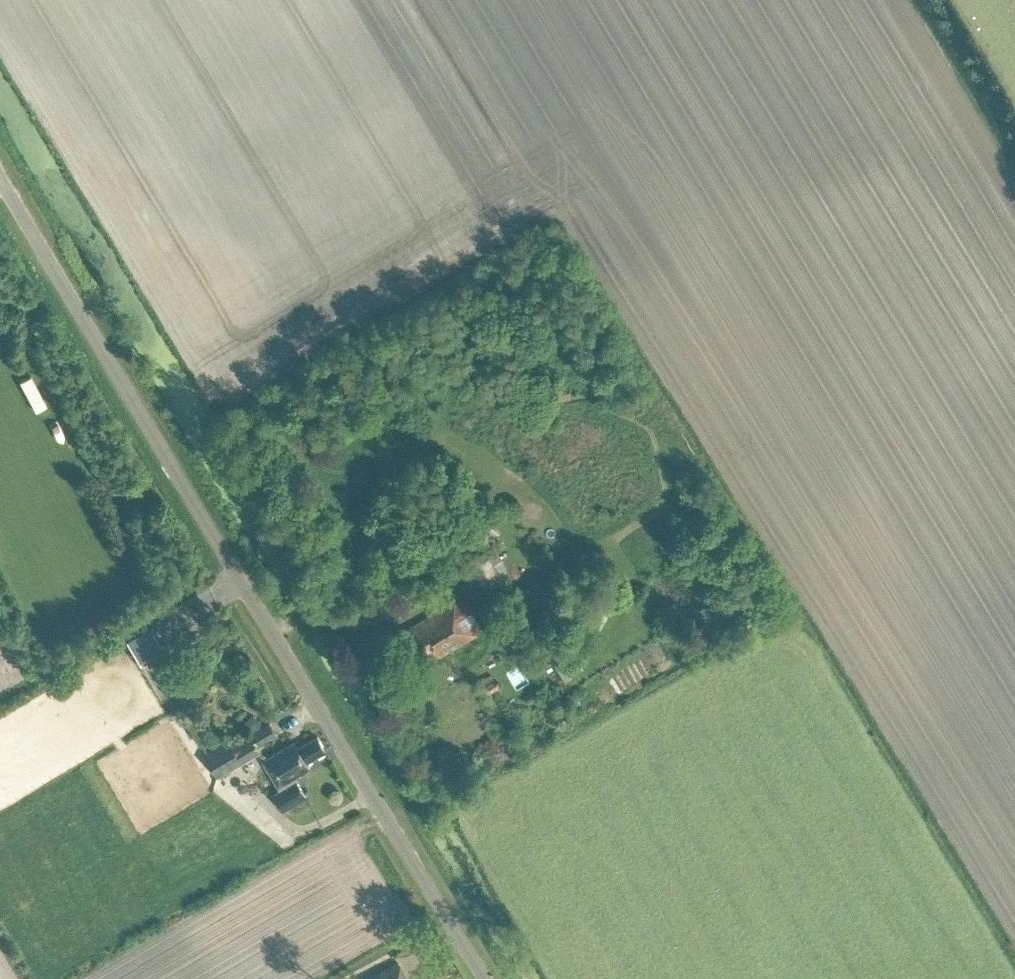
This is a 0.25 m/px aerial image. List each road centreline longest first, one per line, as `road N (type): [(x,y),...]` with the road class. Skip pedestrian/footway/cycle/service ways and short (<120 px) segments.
road 1 (unclassified): [(493,978),(0,164)]

